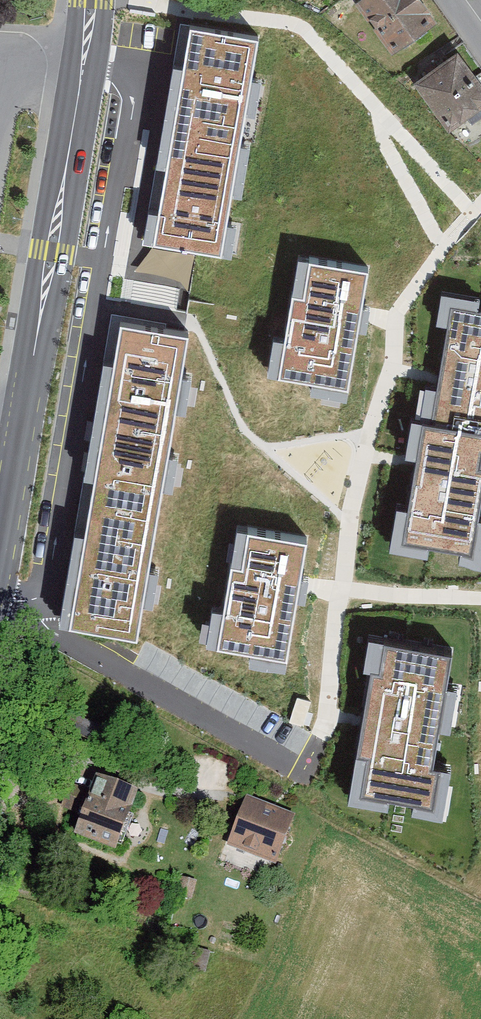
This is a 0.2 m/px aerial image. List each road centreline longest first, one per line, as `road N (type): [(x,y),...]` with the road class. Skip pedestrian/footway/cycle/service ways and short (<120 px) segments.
road 1 (secondary): [(82,67),(0,552)]

